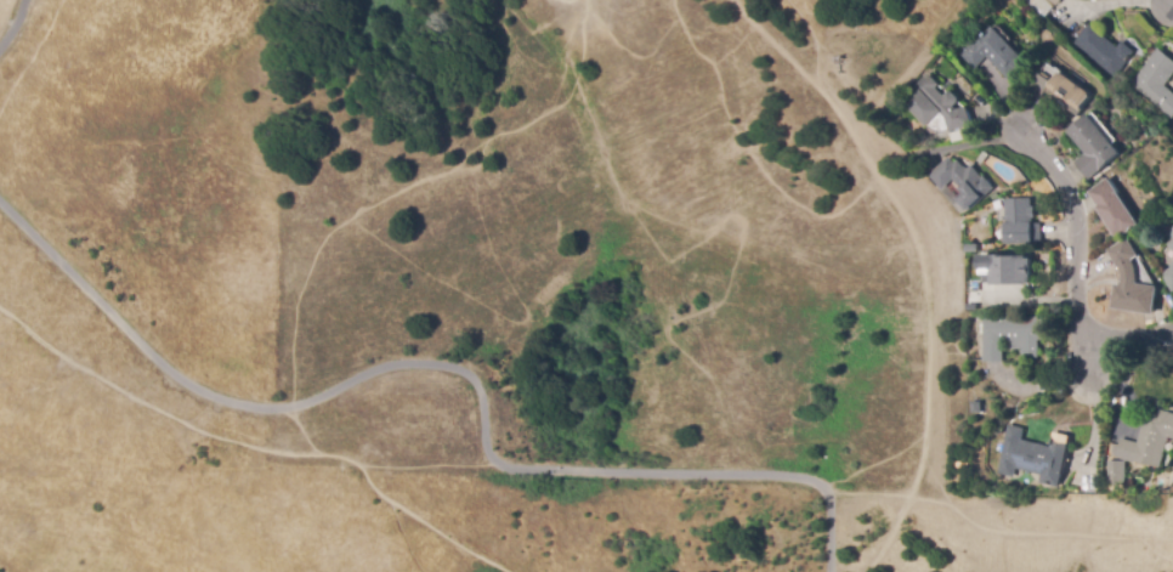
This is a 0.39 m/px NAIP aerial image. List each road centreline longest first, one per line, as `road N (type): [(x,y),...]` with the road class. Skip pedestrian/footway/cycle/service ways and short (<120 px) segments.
road 1 (residential): [(1025,132),(1078,196),(1080,347)]

